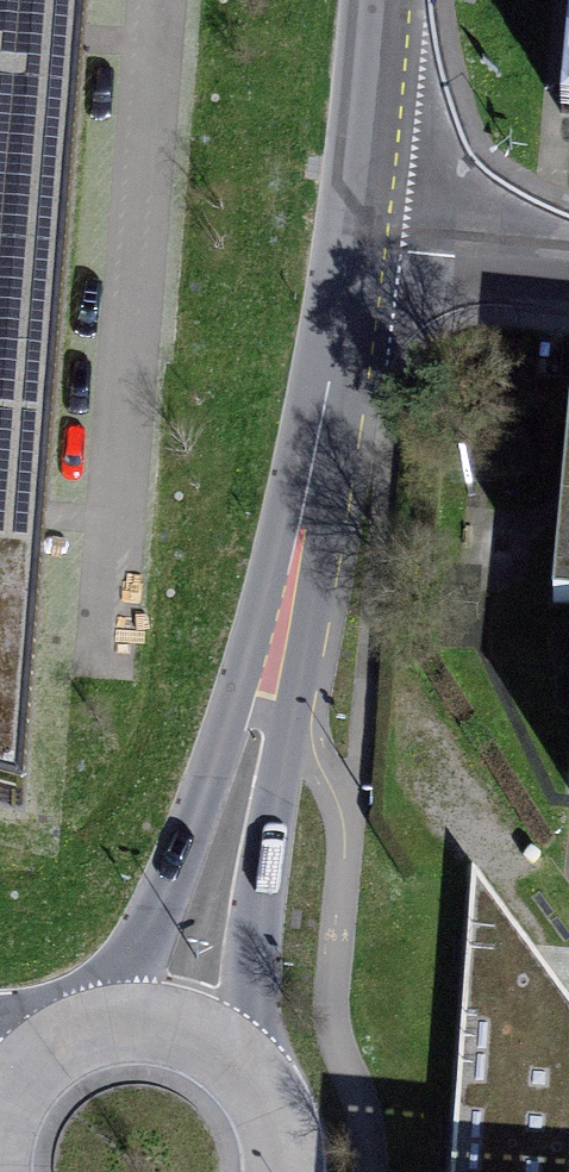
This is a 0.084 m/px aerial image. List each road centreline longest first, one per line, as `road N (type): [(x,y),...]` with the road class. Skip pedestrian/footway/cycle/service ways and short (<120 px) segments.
road 1 (residential): [(171,1026),(271,660),(354,245)]
road 2 (residential): [(381,0),(354,245)]
road 3 (unclassified): [(354,245),(568,266)]
road 4 (primary): [(286,1171),(278,1122),(254,1078),(217,1045),(171,1026)]
road 5 (primary): [(171,1026),(121,1024),(73,1039),(35,1066),(7,1104)]

